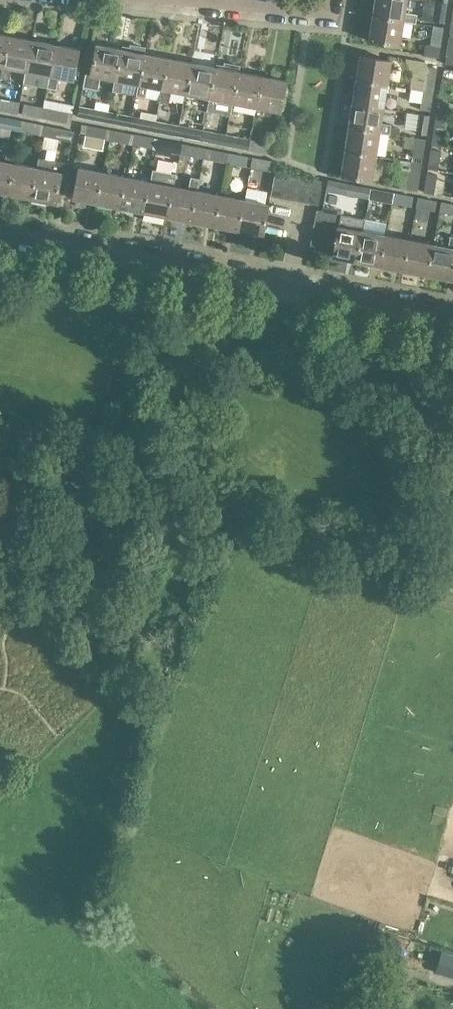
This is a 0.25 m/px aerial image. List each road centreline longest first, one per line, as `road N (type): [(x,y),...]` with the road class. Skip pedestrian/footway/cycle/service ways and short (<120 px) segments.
road 1 (residential): [(452,317),(0,234)]

